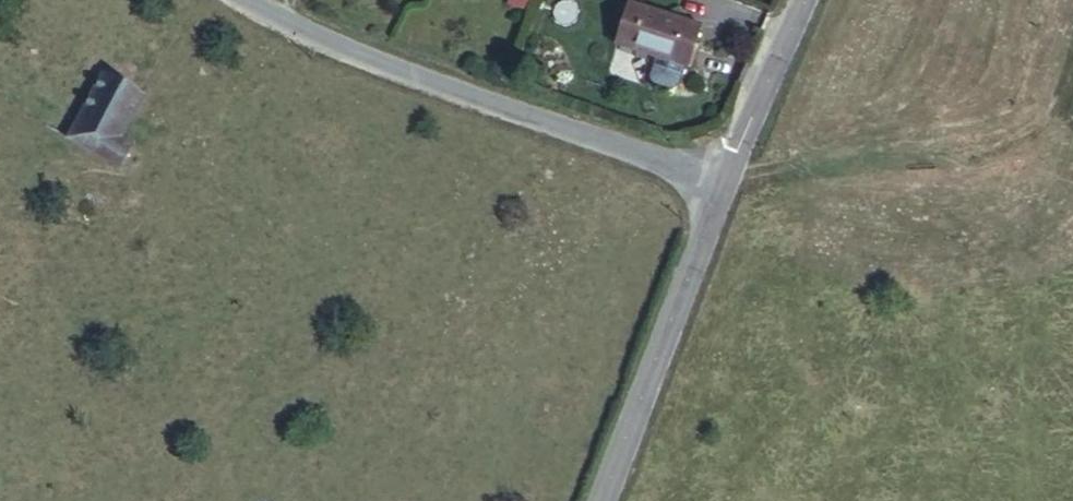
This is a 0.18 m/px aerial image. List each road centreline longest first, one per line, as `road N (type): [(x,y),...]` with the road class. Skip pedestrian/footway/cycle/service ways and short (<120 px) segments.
road 1 (residential): [(730,183),(276,17),(248,0)]
road 2 (tertiary): [(609,500),(730,183)]
road 3 (tertiary): [(730,183),(801,0)]

